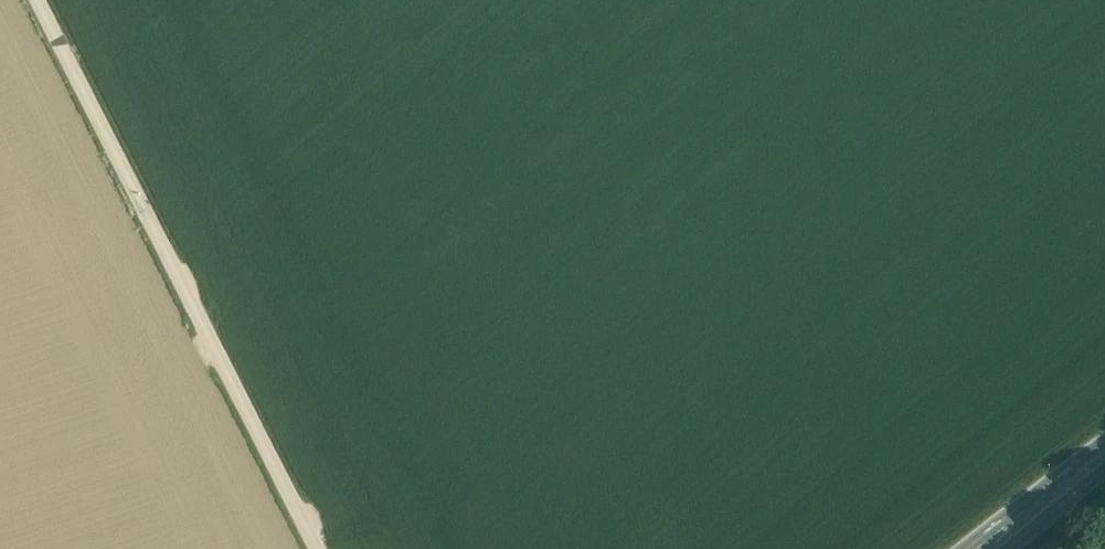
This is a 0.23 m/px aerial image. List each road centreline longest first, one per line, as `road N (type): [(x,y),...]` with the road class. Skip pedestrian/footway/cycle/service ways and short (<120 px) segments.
road 1 (track): [(319,548),(41,0)]
road 2 (secondary): [(1104,454),(987,548)]

